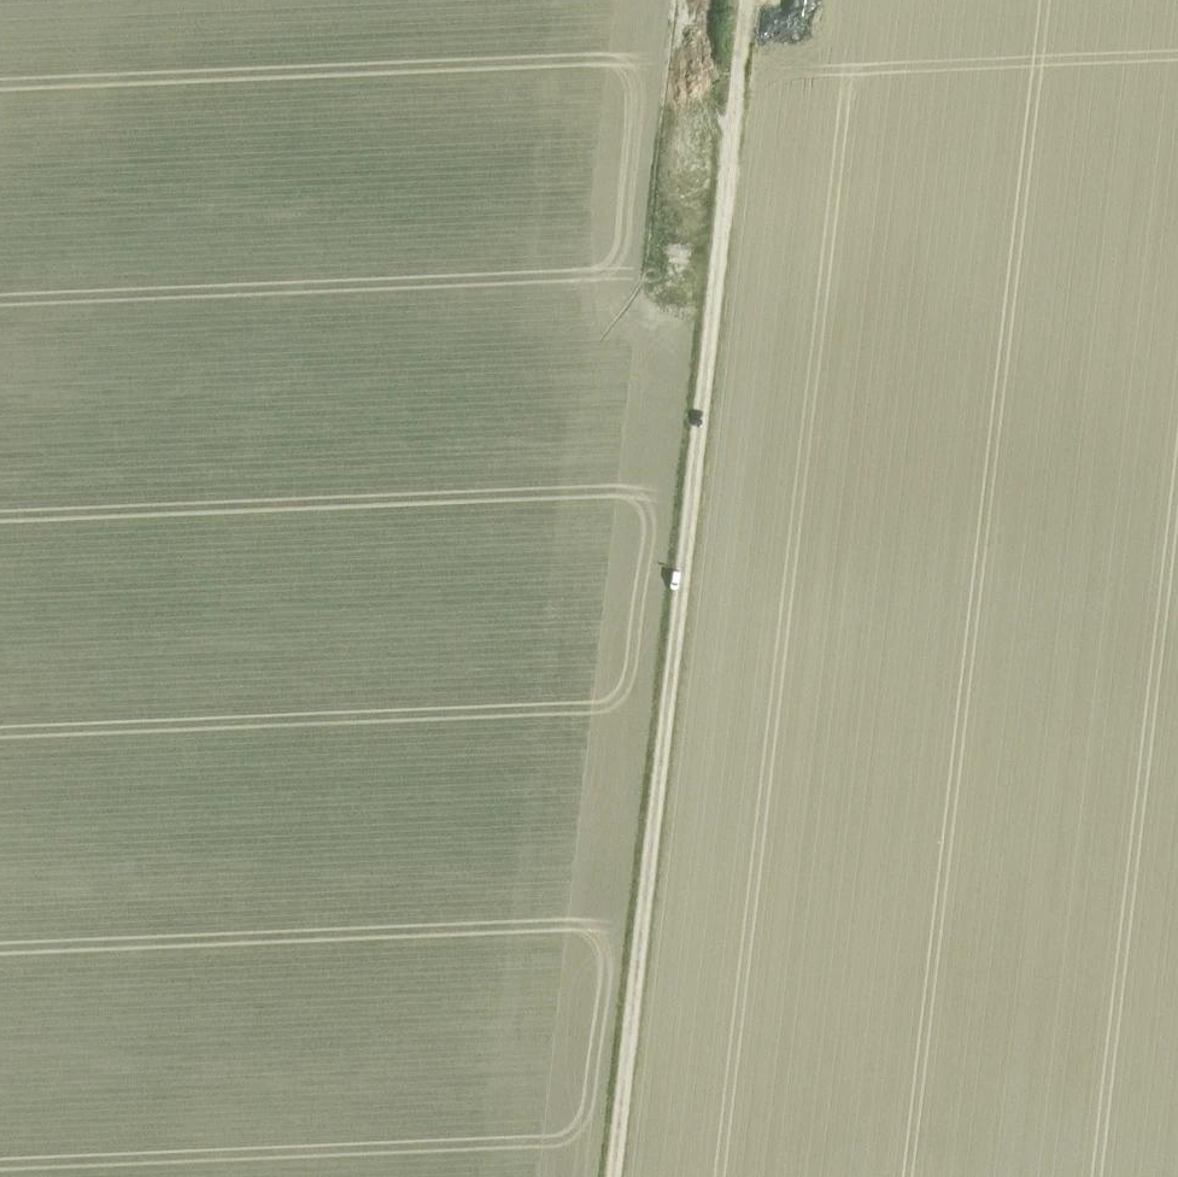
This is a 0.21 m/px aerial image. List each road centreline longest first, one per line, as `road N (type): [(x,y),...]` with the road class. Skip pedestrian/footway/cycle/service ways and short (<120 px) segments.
road 1 (track): [(612,1176),(747,0)]

